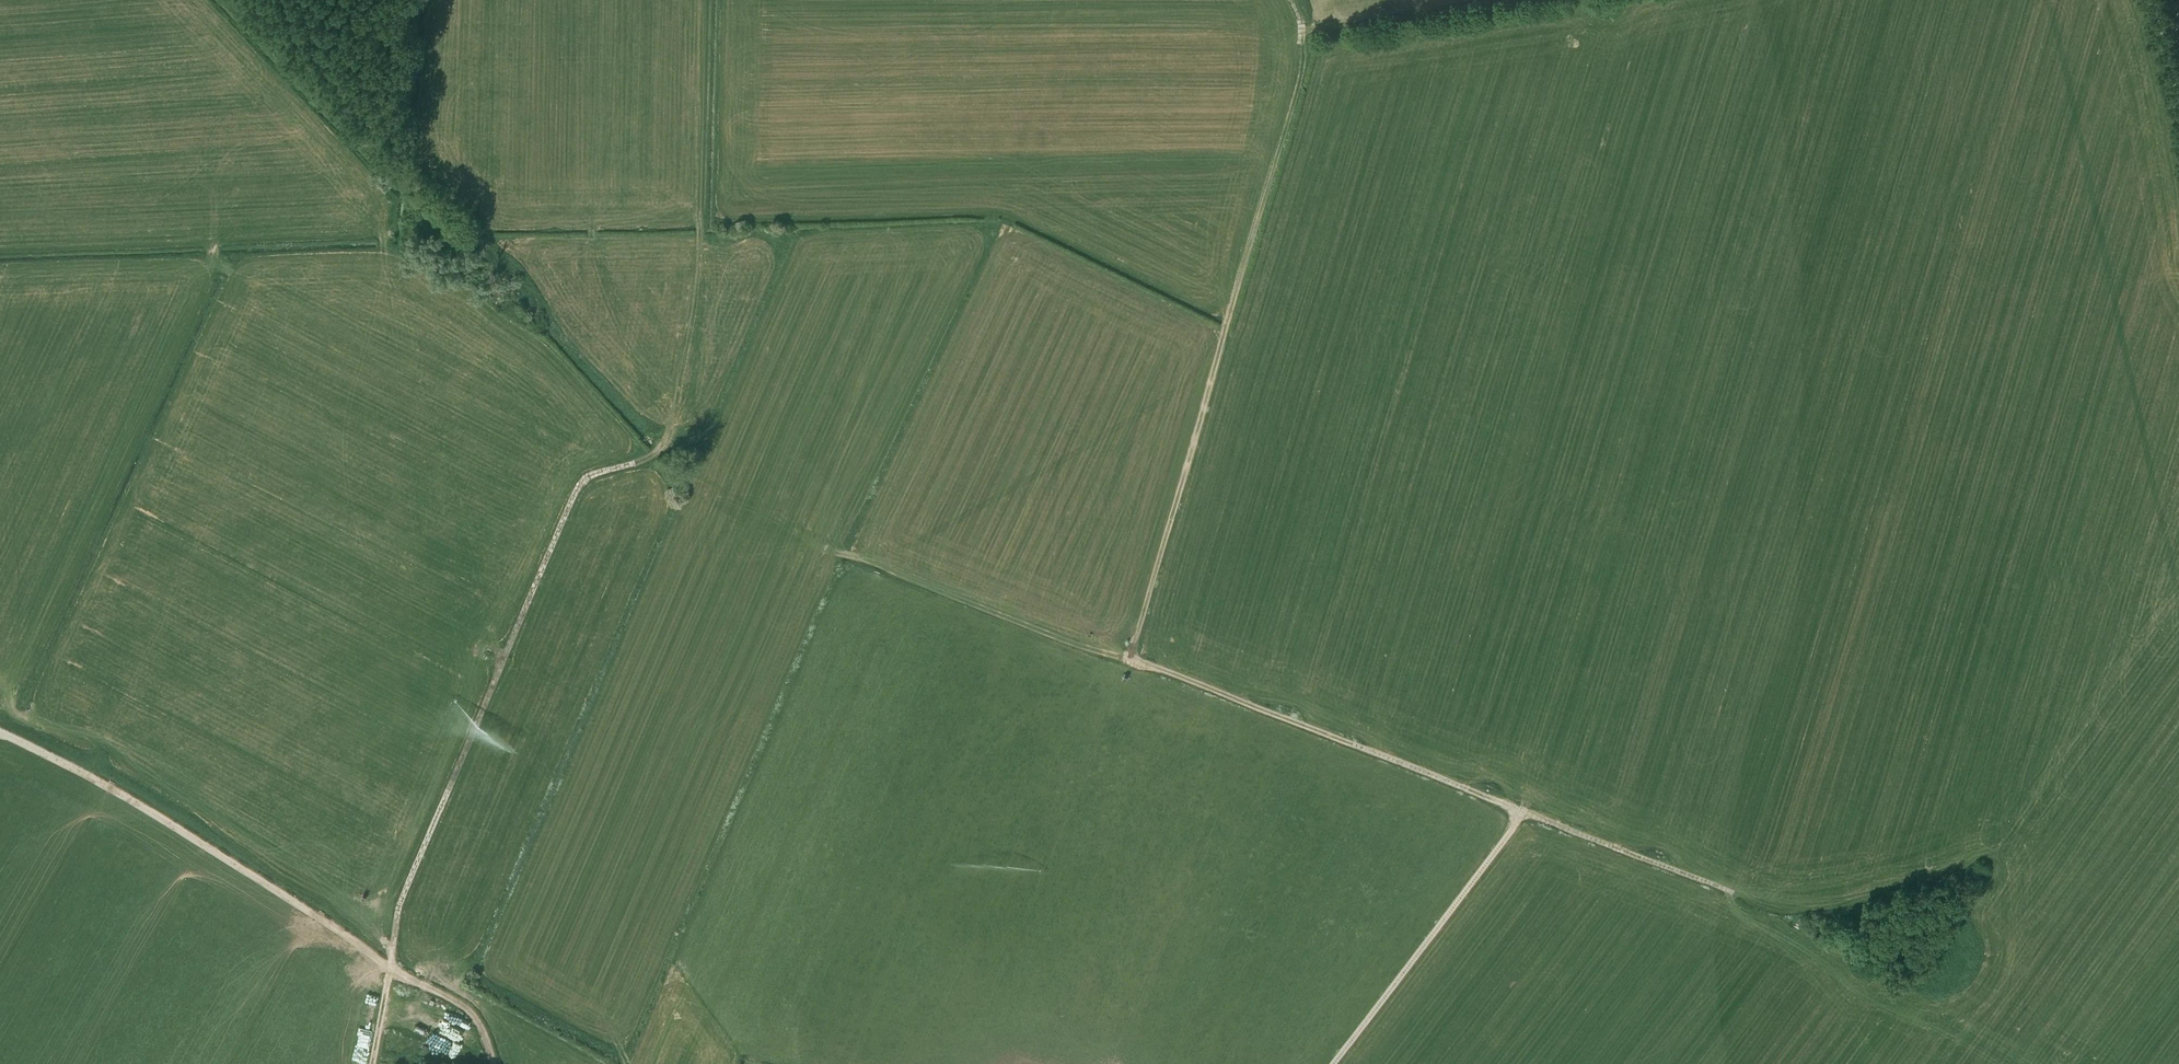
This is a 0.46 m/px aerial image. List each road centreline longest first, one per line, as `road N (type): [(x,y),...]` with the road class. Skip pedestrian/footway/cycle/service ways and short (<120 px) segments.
road 1 (track): [(1733,894),(1520,810),(1330,1063)]
road 2 (track): [(1520,810),(1130,658)]
road 3 (unclassified): [(2178,131),(2146,0)]

